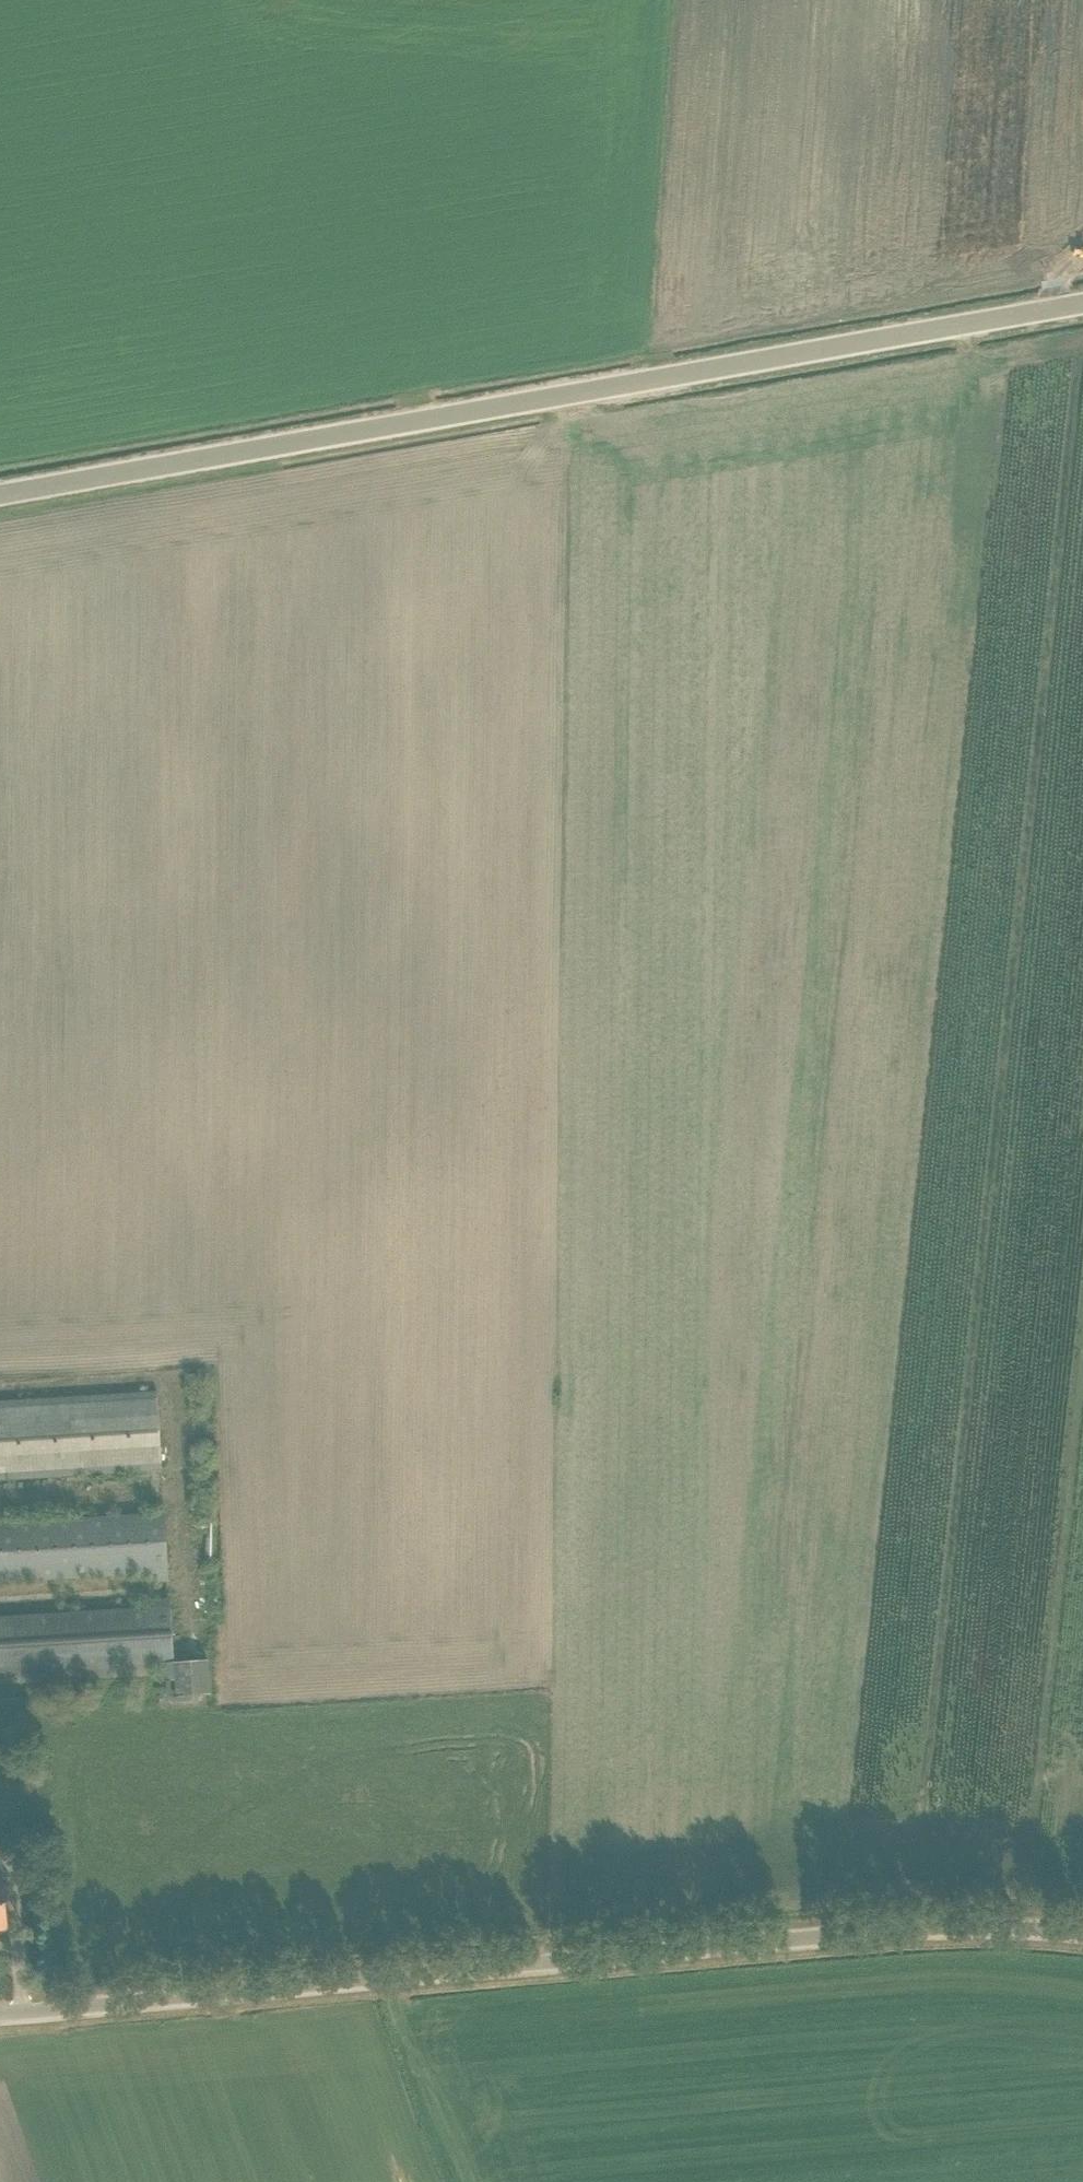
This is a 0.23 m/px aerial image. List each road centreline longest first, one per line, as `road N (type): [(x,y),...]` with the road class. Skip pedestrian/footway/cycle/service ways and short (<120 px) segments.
road 1 (unclassified): [(0,496),(1082,311)]
road 2 (unclassified): [(0,2012),(966,1926),(1082,1933)]

